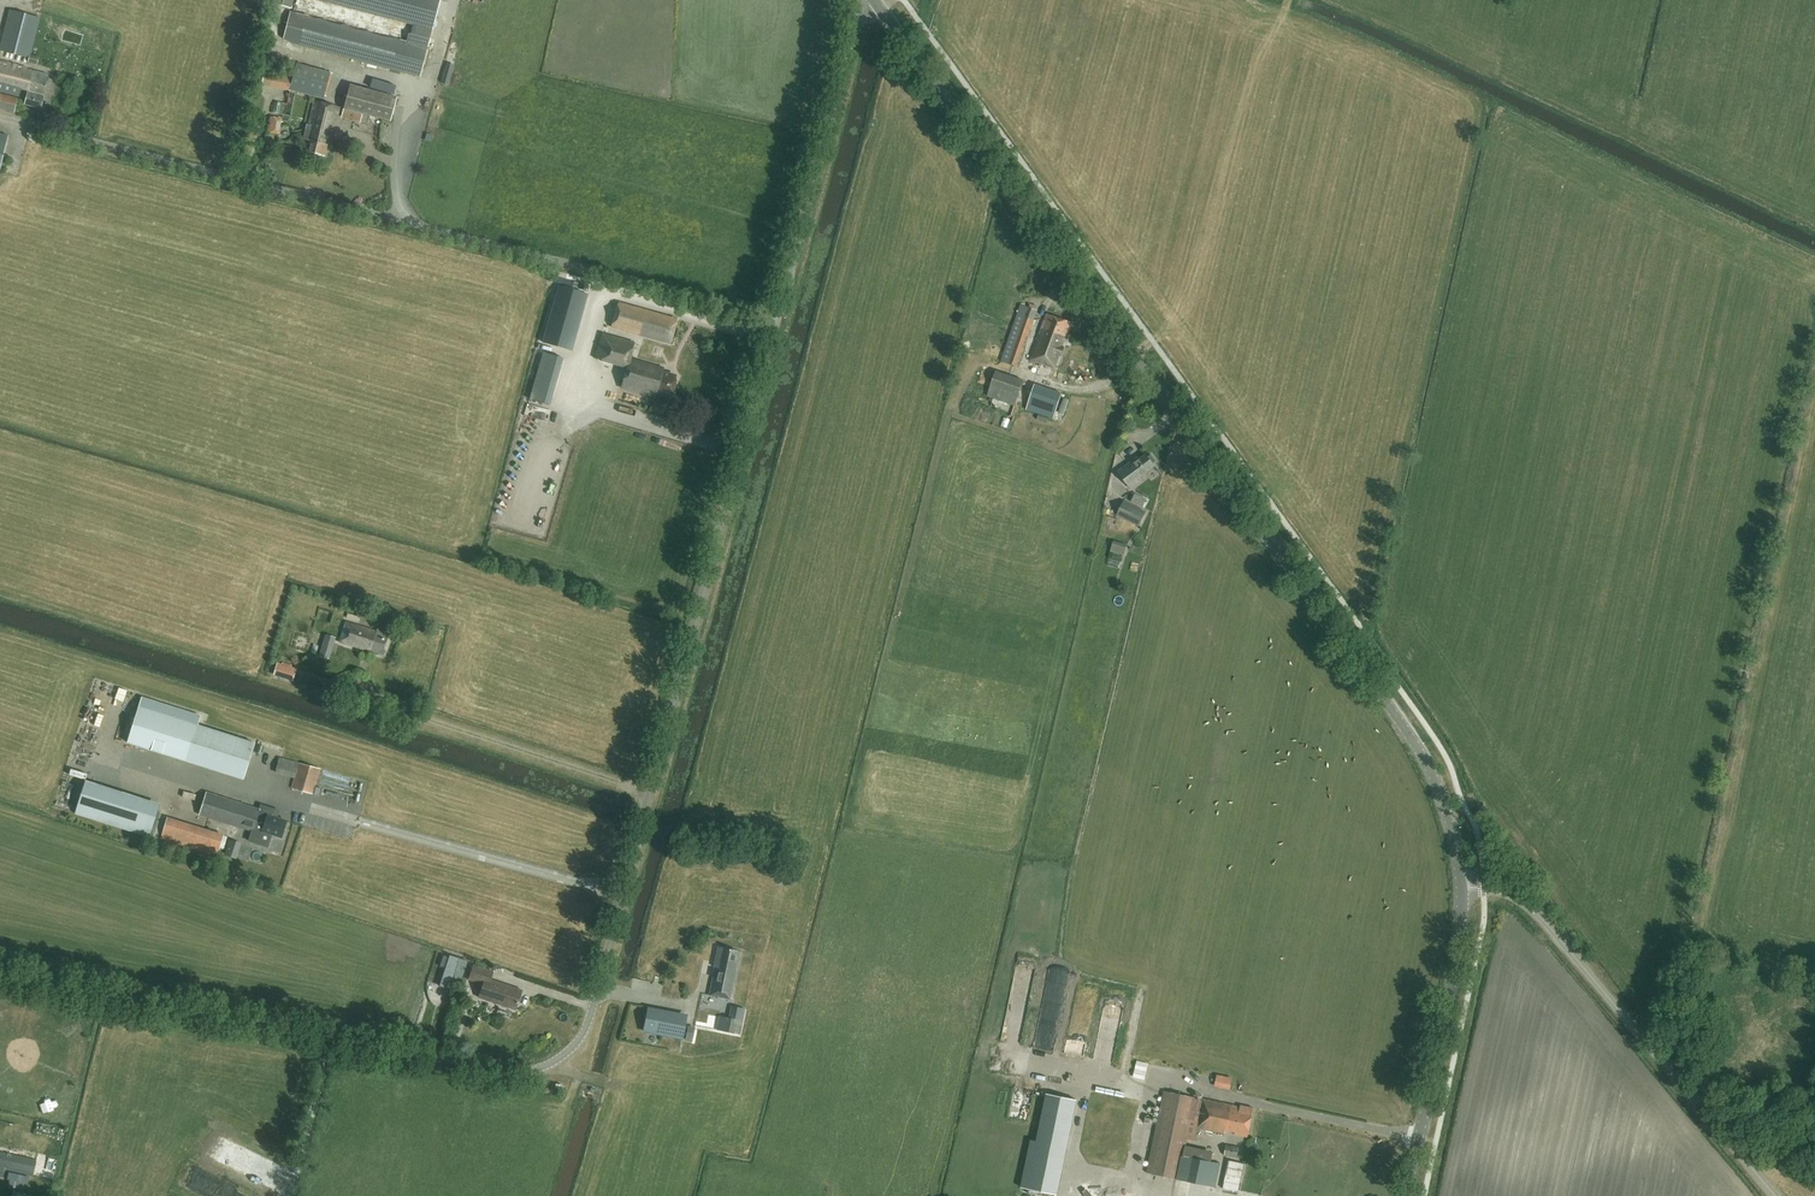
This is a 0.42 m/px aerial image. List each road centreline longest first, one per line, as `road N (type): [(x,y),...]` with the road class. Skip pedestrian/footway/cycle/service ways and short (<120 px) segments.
road 1 (unclassified): [(0,972),(507,1072),(558,1059),(575,1044),(598,989),(777,319)]
road 2 (tertiary): [(1461,889),(1444,798),(1400,720),(874,0)]
road 3 (unclassified): [(777,319),(0,117)]
road 4 (track): [(1656,1054),(1688,975),(1814,409)]
road 5 (unclassified): [(1775,1195),(1525,900),(1497,888),(1461,889)]
road 6 (unclassified): [(777,319),(863,0)]
road 7 (tertiary): [(1408,1195),(1457,956),(1461,889)]
road 8 (track): [(650,789),(408,715)]

